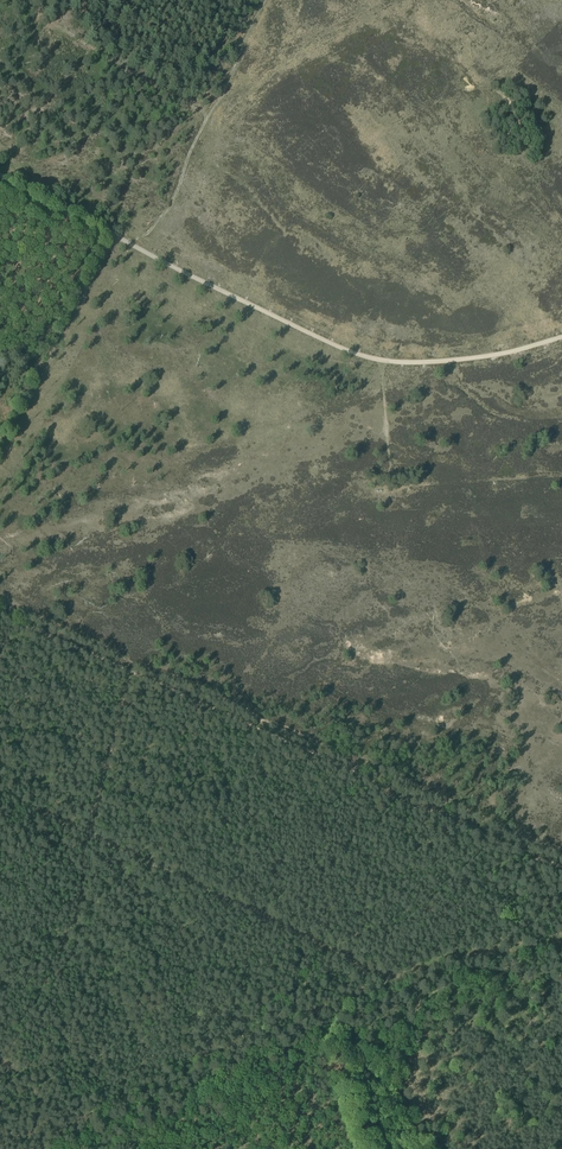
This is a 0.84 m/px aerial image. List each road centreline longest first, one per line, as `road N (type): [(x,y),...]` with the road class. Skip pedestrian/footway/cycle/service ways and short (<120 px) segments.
road 1 (track): [(0,176),(362,356),(398,363),(482,357),(561,338)]
road 2 (track): [(363,974),(84,836),(126,670)]
road 3 (track): [(370,1148),(337,1045),(356,1018),(363,974),(393,978),(455,958),(561,940)]
road 4 (track): [(127,243),(168,208),(265,0)]

